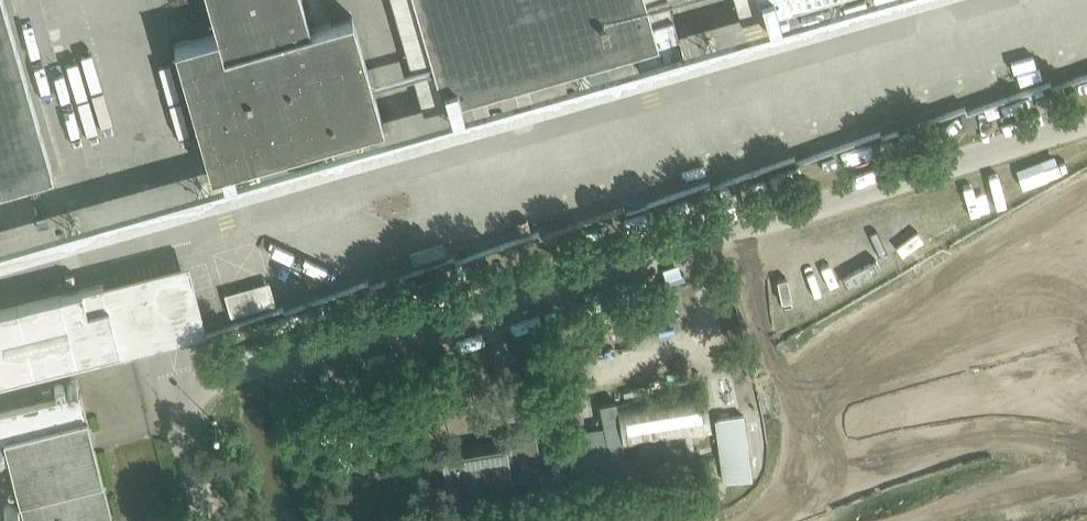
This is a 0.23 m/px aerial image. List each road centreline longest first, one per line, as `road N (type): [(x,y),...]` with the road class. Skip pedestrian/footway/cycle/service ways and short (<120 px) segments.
road 1 (unclassified): [(203,520),(173,406),(190,384),(1086,130)]

